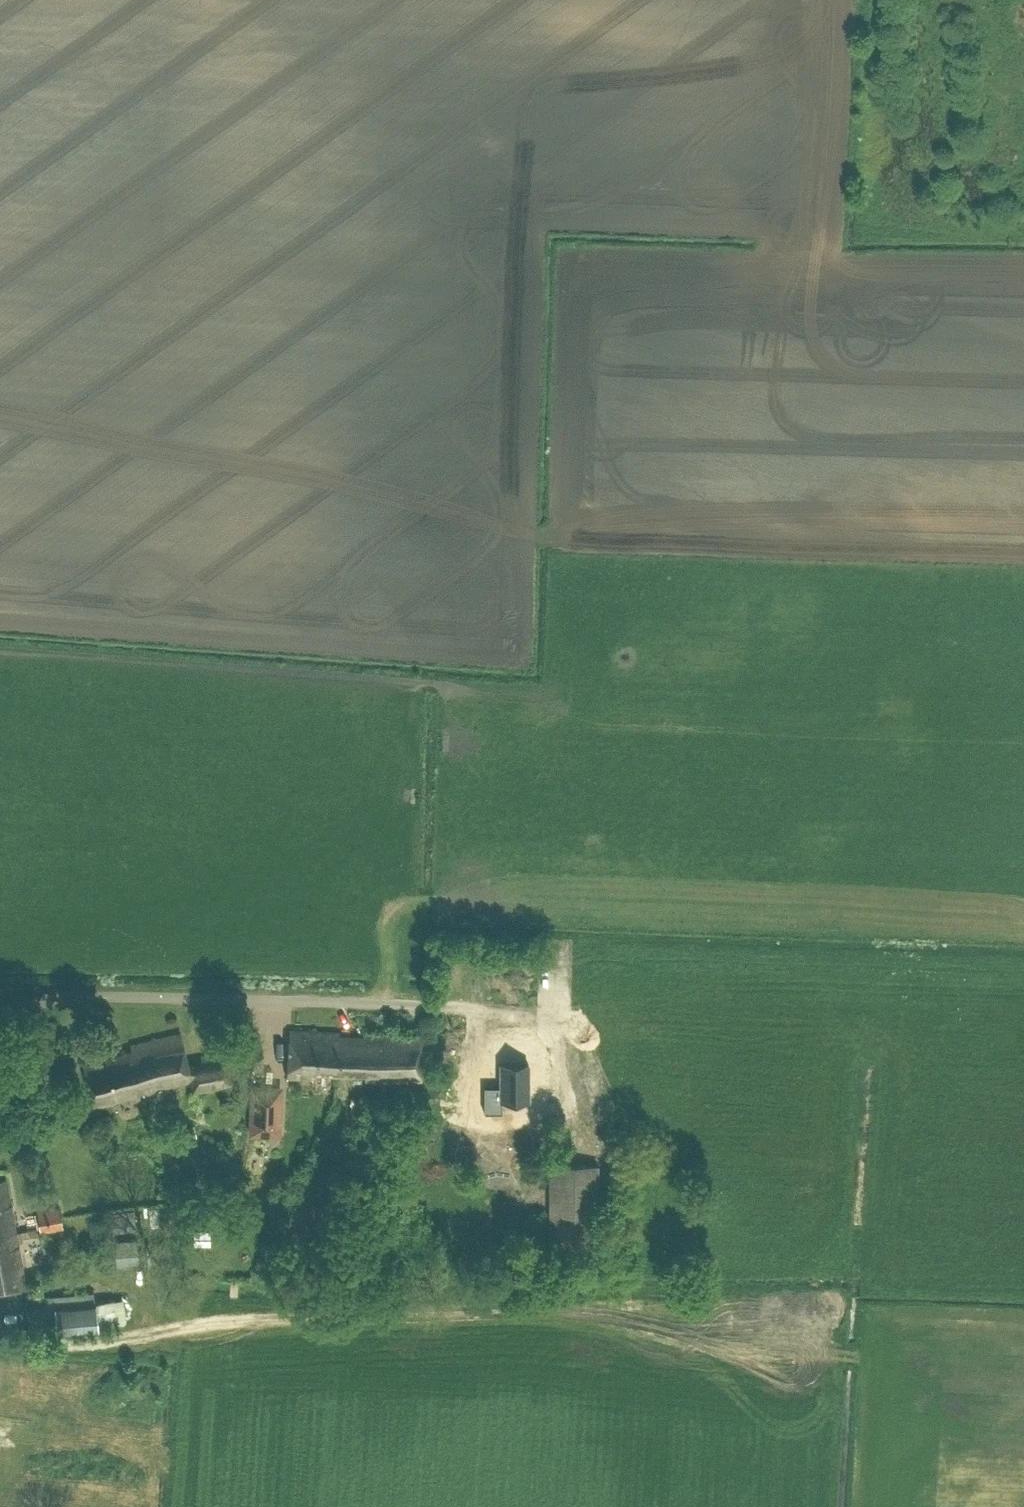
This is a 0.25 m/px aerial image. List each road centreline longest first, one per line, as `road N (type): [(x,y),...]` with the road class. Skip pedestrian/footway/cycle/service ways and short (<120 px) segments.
road 1 (unclassified): [(0,1018),(22,1007),(106,995),(412,1004)]
road 2 (track): [(344,1315),(0,1343)]

